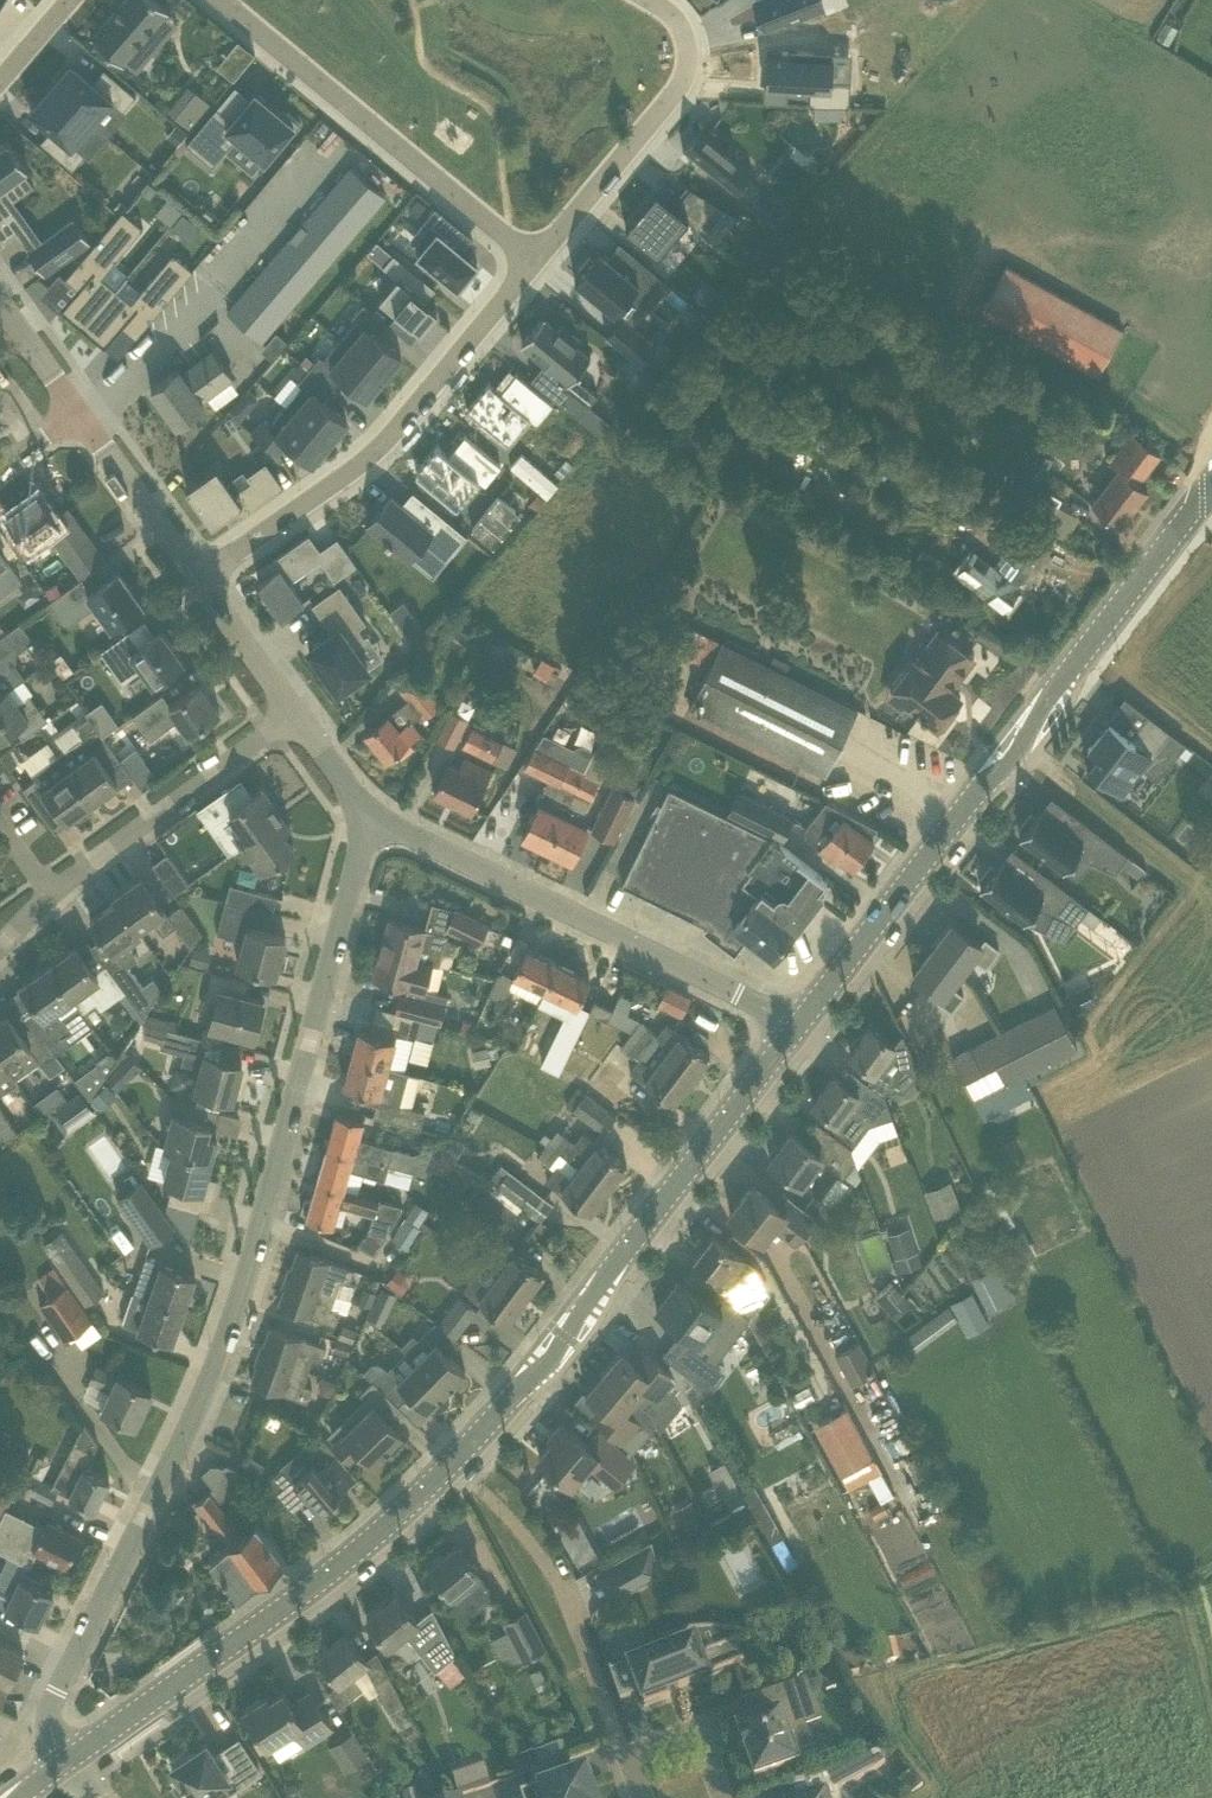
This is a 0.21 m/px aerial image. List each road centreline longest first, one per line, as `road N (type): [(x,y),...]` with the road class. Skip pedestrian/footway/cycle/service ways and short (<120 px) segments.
road 1 (secondary): [(58,1778),(394,1523),(580,1317),(808,1024)]
road 2 (residential): [(58,1778),(51,1725),(58,1688),(228,1365),(381,821)]
road 3 (secondary): [(808,1024),(1009,759),(1050,692),(1211,489)]
road 4 (residential): [(808,1024),(381,821)]
road 5 (residential): [(527,270),(381,450),(199,593)]
road 6 (residential): [(210,0),(527,270)]
road 7 (residential): [(645,0),(685,45),(683,76),(527,270)]
road 8 (residential): [(67,902),(294,726)]
road 9 (residential): [(199,593),(77,421)]
road 10 (residential): [(624,1764),(555,1573)]
road 11 (residential): [(294,726),(199,593)]
road 12 (residential): [(720,1797),(696,1737),(624,1764)]
road 13 (residential): [(77,421),(0,313)]
road 14 (residential): [(381,821),(294,726)]

